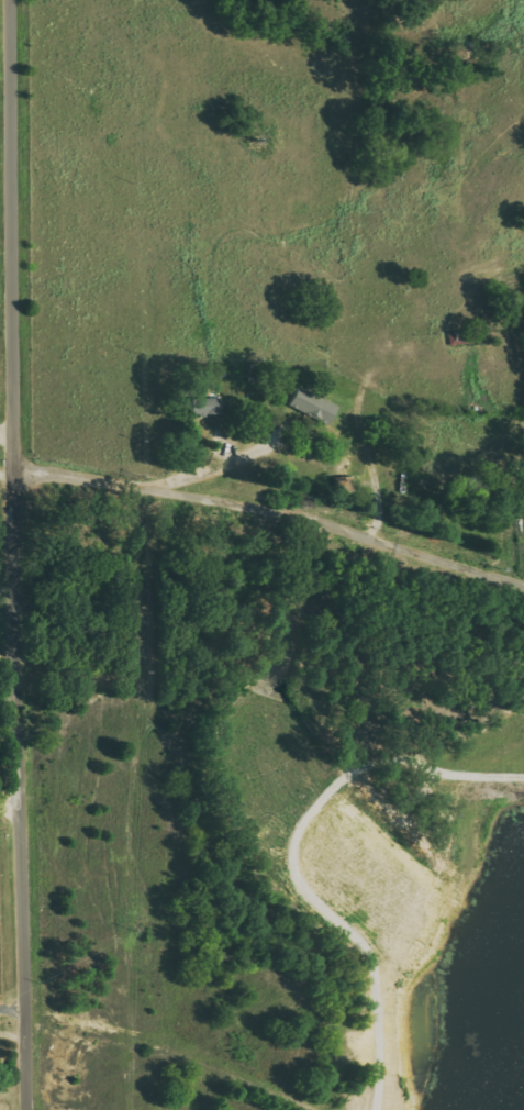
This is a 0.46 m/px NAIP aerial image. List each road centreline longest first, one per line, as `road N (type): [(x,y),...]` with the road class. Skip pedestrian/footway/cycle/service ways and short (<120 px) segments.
road 1 (residential): [(38,1109),(21,0)]
road 2 (residential): [(523,569),(149,480),(25,468)]
road 3 (residential): [(35,1030),(150,1043),(233,1081),(272,1109)]

